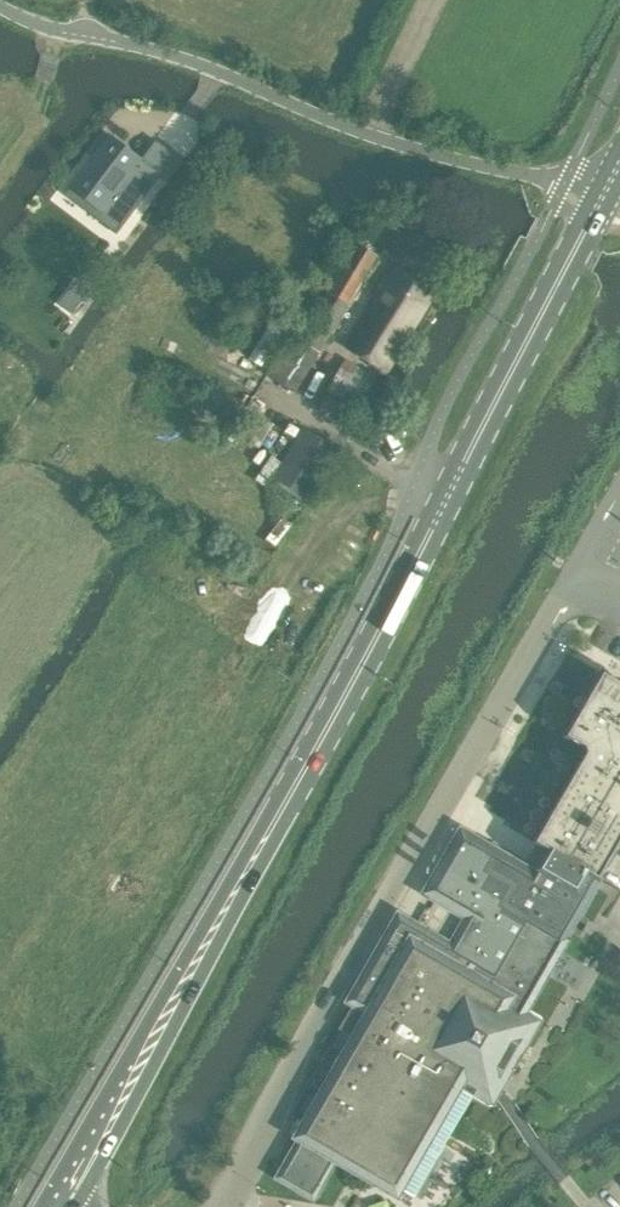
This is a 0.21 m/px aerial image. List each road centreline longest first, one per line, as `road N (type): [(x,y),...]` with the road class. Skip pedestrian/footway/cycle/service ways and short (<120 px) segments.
road 1 (primary): [(61,1200),(365,658),(608,185)]
road 2 (unclassified): [(224,1206),(296,1060),(574,577),(619,603)]
road 3 (unclassified): [(0,5),(182,59),(393,143),(565,183),(608,185)]

